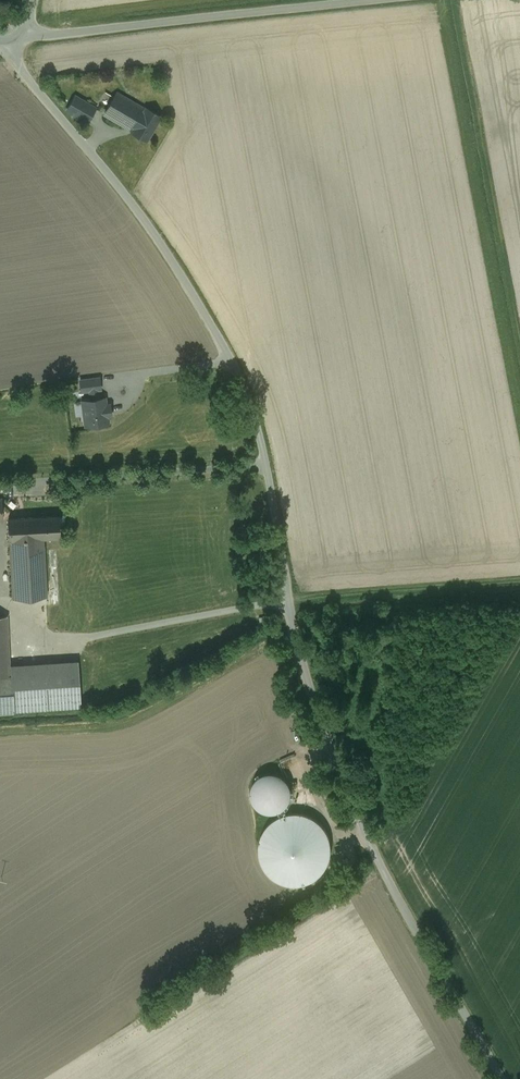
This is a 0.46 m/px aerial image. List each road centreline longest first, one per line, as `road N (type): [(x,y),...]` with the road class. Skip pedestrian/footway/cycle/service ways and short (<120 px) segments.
road 1 (unclassified): [(502,1078),(355,816),(297,639),(255,425),(229,360),(102,160),(18,62),(14,47)]
road 2 (unclassified): [(14,47),(363,0)]
road 3 (track): [(519,582),(289,601)]

